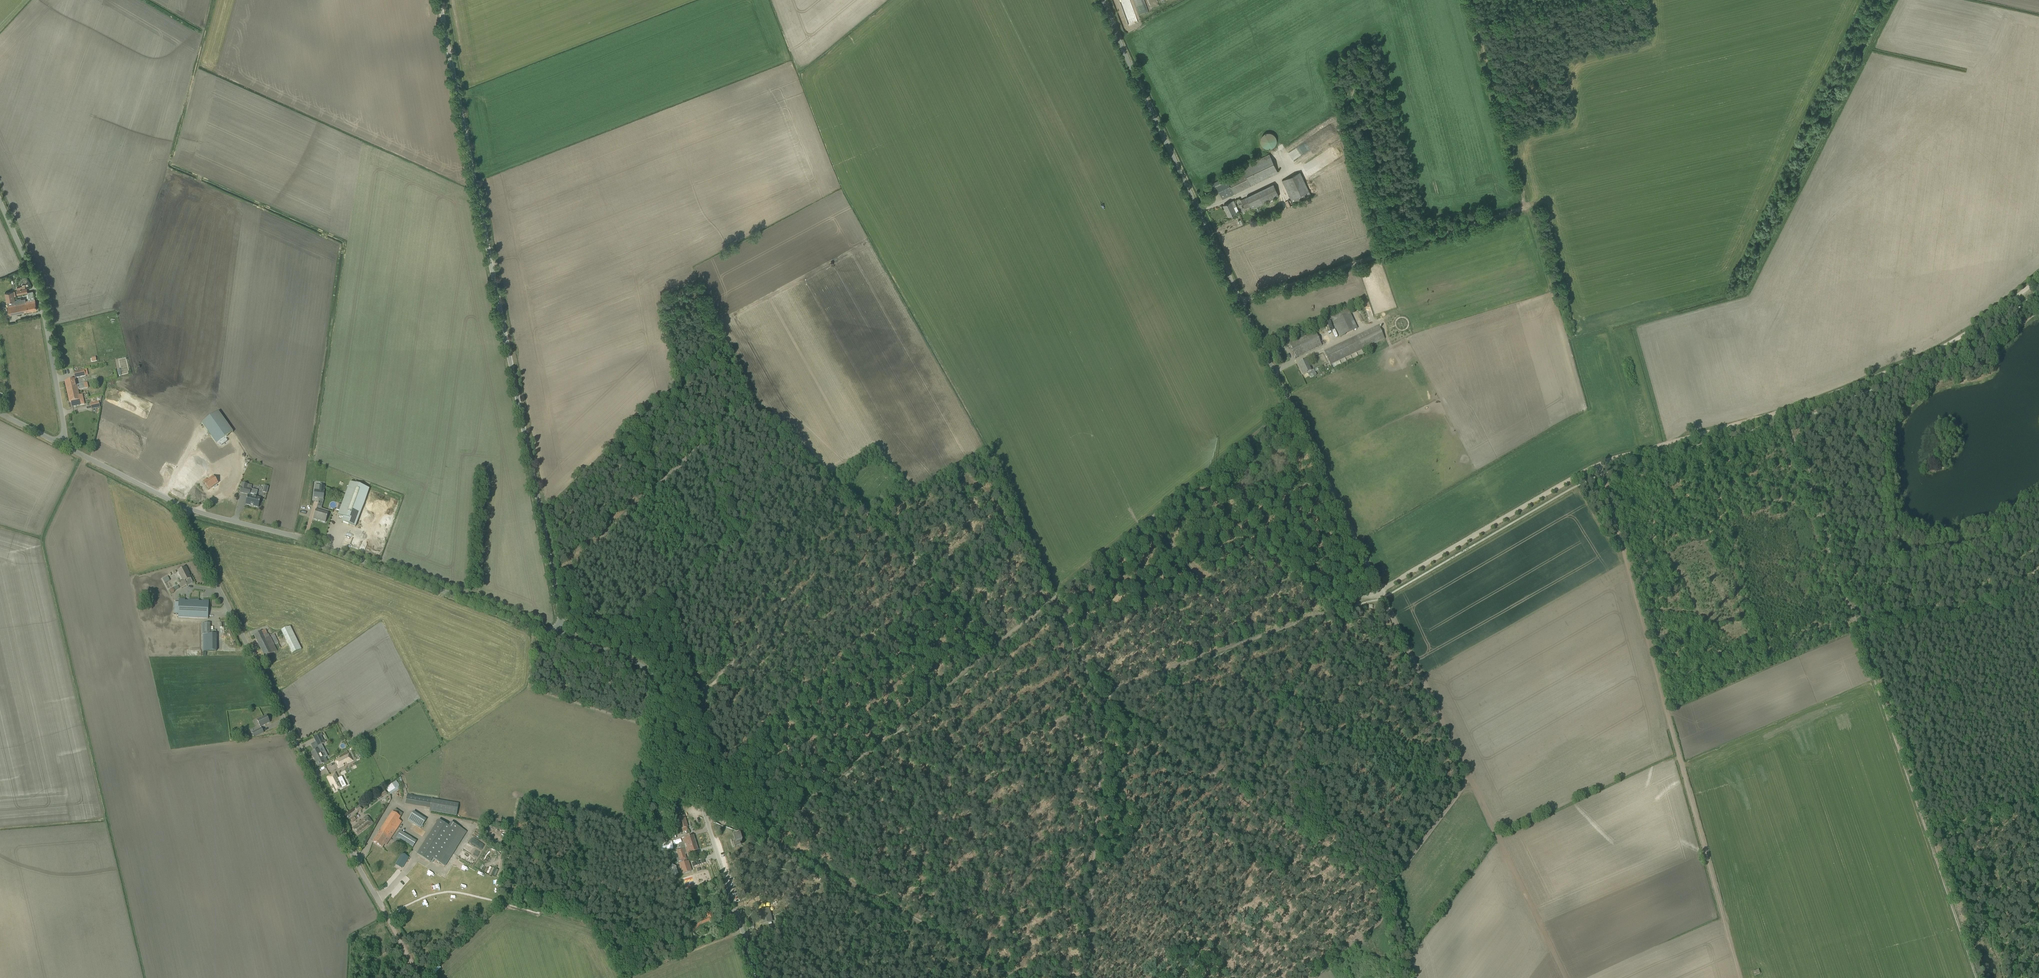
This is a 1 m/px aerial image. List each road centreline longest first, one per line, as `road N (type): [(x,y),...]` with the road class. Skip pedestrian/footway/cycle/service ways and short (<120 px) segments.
road 1 (unclassified): [(558,632),(440,0)]
road 2 (unclassified): [(1372,576),(1104,0)]
road 3 (track): [(1600,463),(1740,977)]
road 4 (unclassified): [(758,977),(659,687),(627,657),(558,632)]
road 5 (unclassified): [(558,632),(314,543),(186,508)]
road 6 (unclassified): [(357,861),(186,508)]
road 7 (track): [(578,559),(748,405),(777,422),(837,483)]
road 8 (track): [(2038,278),(1946,347),(1785,413)]
road 9 (track): [(1087,977),(1104,697)]
road 10 (track): [(1889,723),(1976,977)]
road 11 (track): [(1313,977),(1380,921),(1383,893),(1470,778)]
road 12 (unclassified): [(63,445),(38,287),(0,197)]
road 13 (track): [(1380,591),(1600,463)]
road 14 (track): [(1566,977),(1470,778)]
road 15 (track): [(1470,778),(1384,598)]
road 16 (track): [(1600,463),(1785,413)]
road 17 (track): [(1861,624),(1980,610),(2038,569)]
road 18 (track): [(1150,519),(1290,405)]
road 19 (track): [(873,747),(994,645)]
road 20 (track): [(1787,421),(1837,569)]
road 21 (track): [(1237,643),(1380,591)]
road 22 (track): [(1104,694),(1237,643)]
road 23 (track): [(895,909),(1019,977)]
road 24 (unclassified): [(186,508),(63,445)]
road 25 (track): [(770,832),(873,747)]
road 26 (track): [(418,977),(357,861)]

